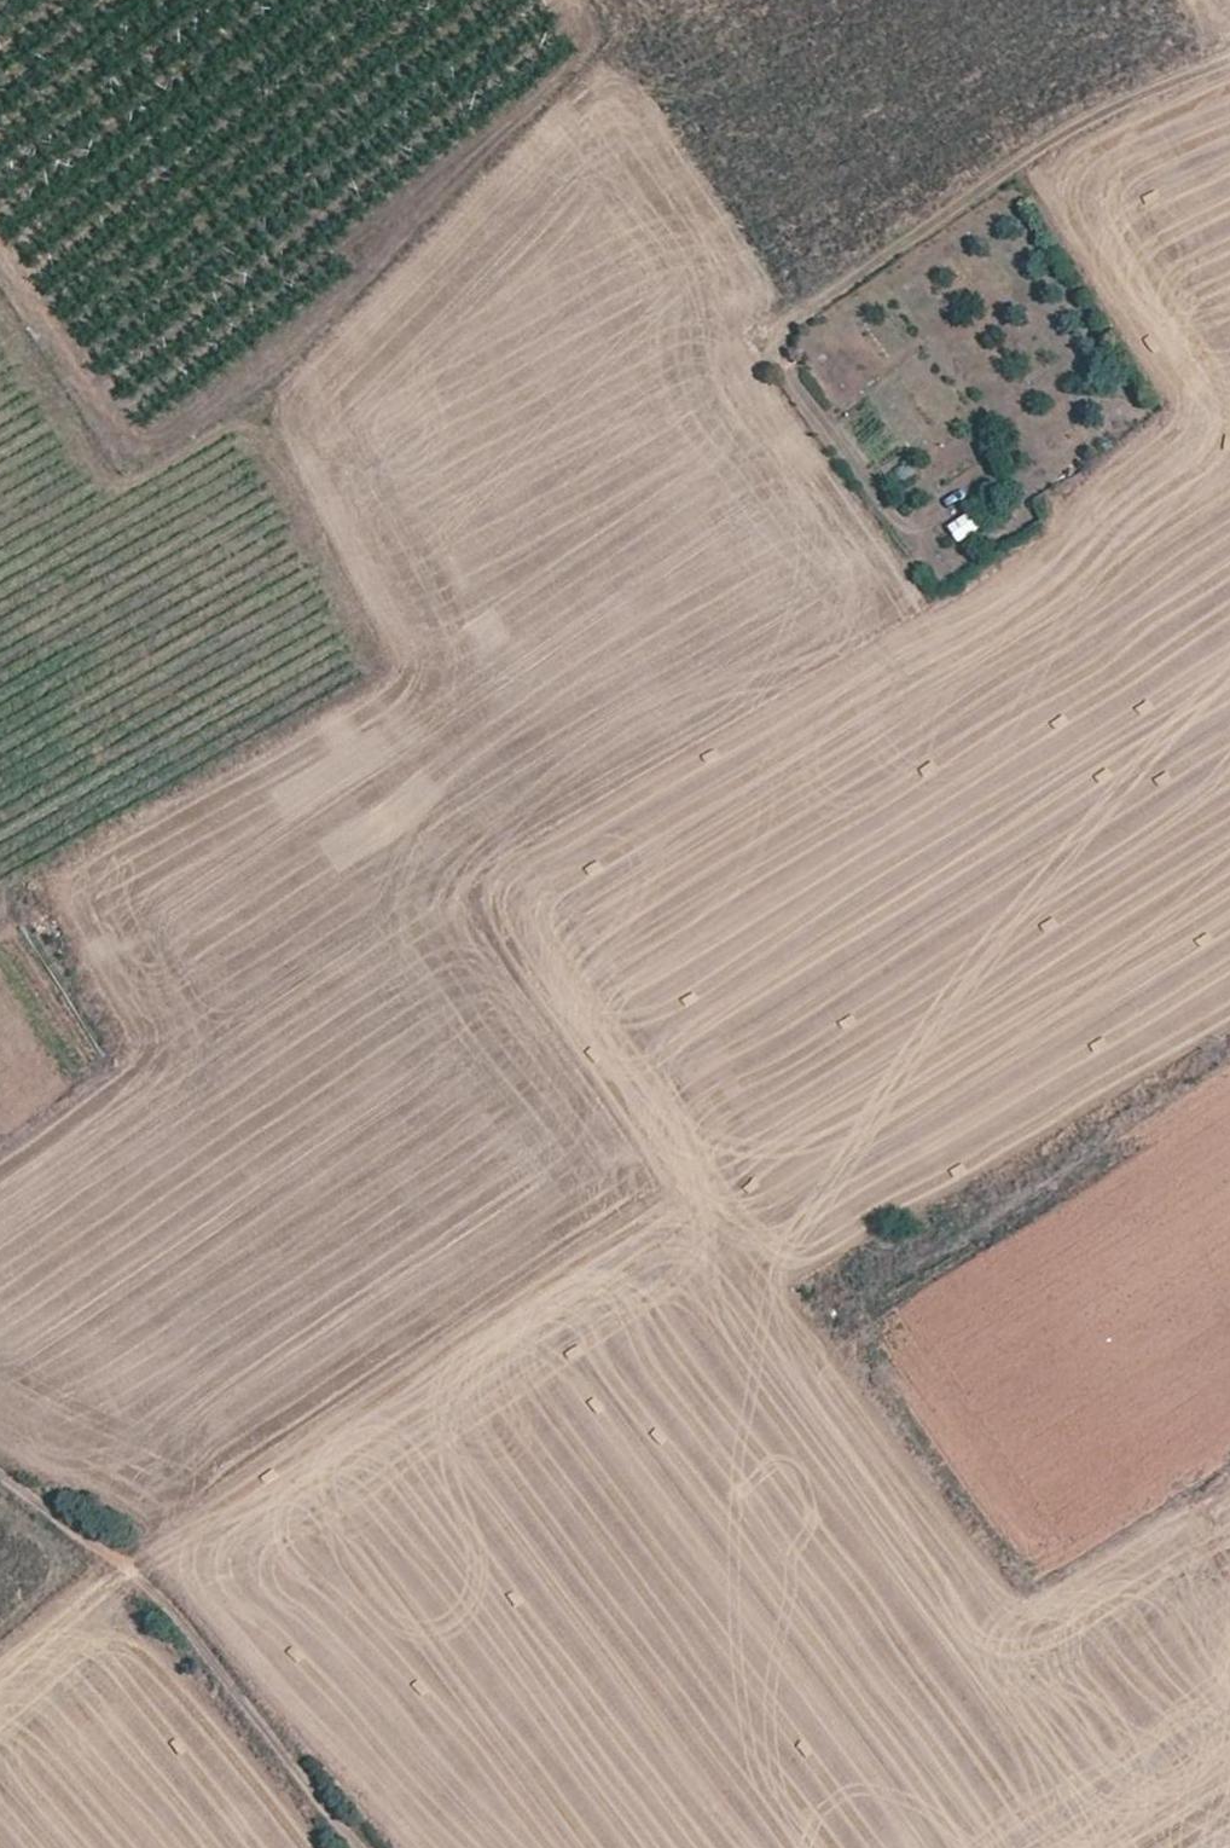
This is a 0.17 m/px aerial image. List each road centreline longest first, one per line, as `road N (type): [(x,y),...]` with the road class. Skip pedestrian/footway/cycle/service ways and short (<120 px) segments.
road 1 (unclassified): [(122,1563),(670,1153)]
road 2 (track): [(363,1847),(122,1563),(0,1477)]

